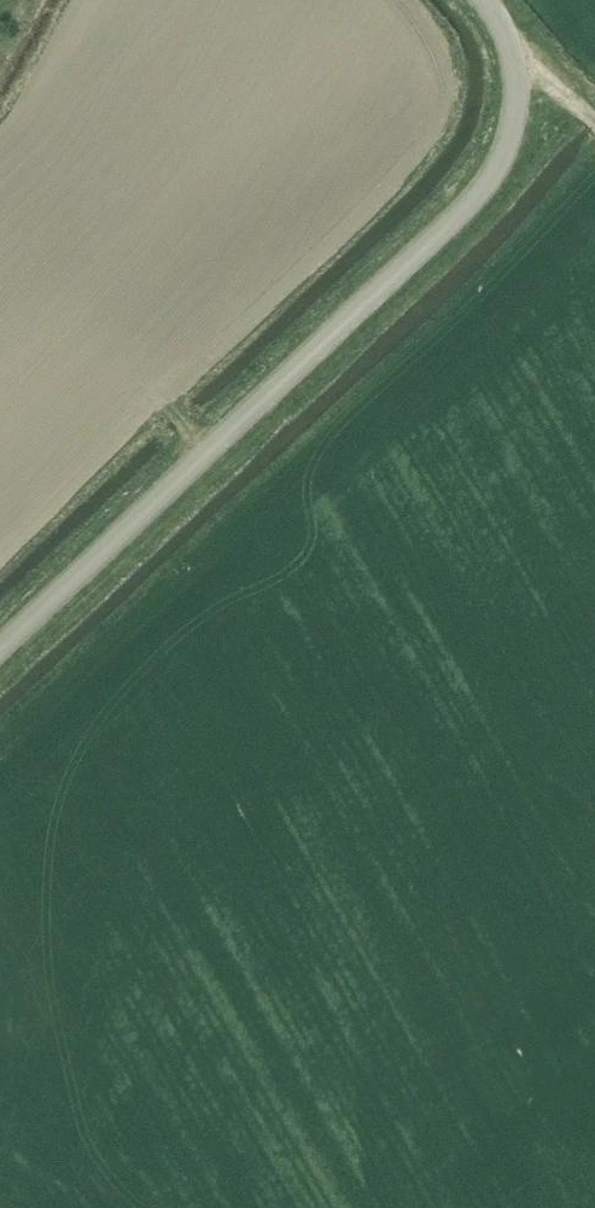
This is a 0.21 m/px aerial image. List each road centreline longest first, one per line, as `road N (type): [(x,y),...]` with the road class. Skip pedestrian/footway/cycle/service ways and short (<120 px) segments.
road 1 (tertiary): [(0,651),(482,191),(510,141),(517,90),(507,40),(486,0)]

